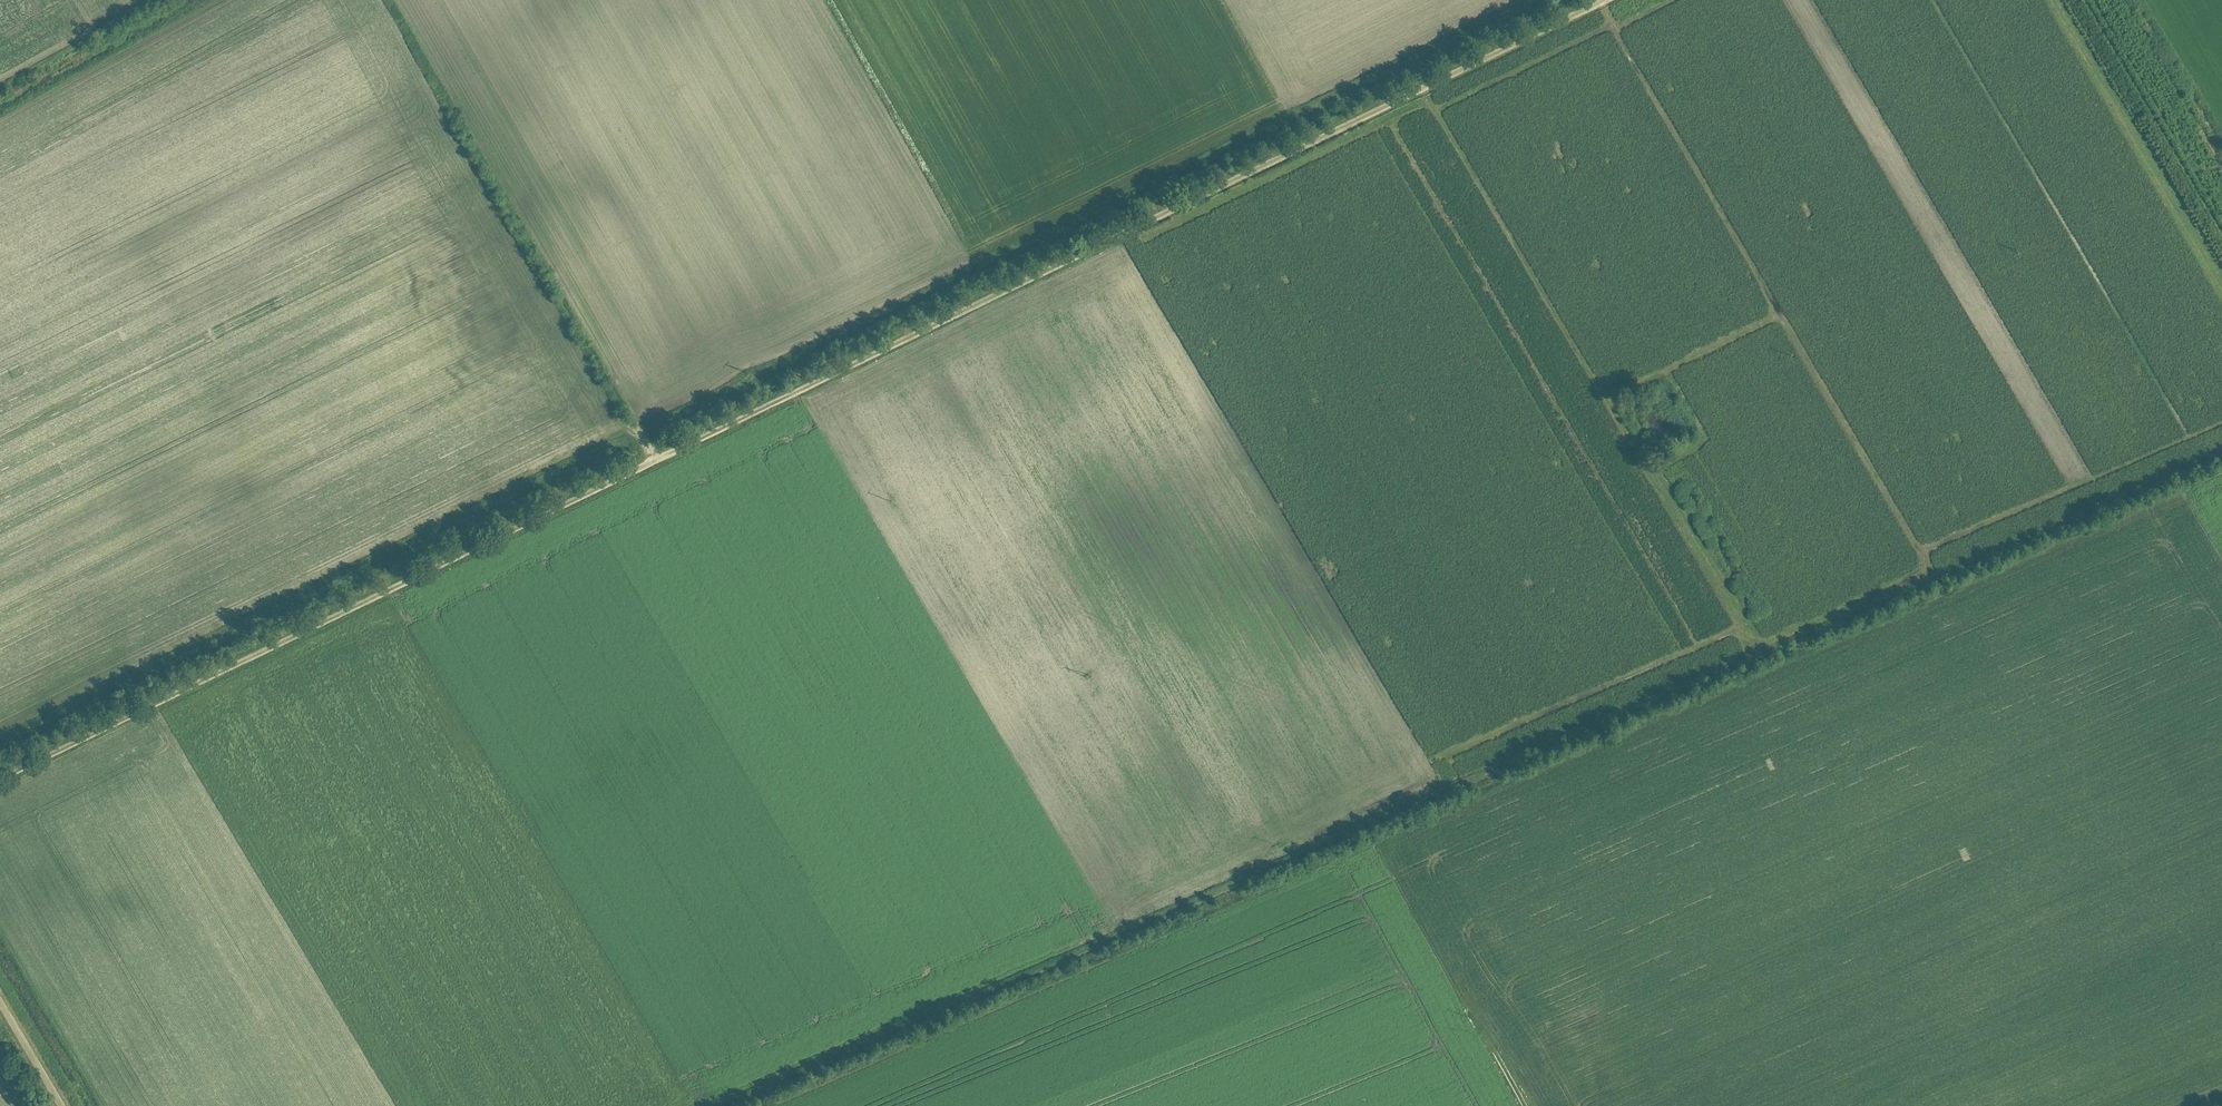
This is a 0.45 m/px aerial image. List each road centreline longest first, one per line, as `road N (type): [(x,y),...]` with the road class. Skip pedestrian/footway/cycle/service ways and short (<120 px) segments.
road 1 (residential): [(0,779),(1612,0)]
road 2 (residential): [(65,1105),(0,997)]

